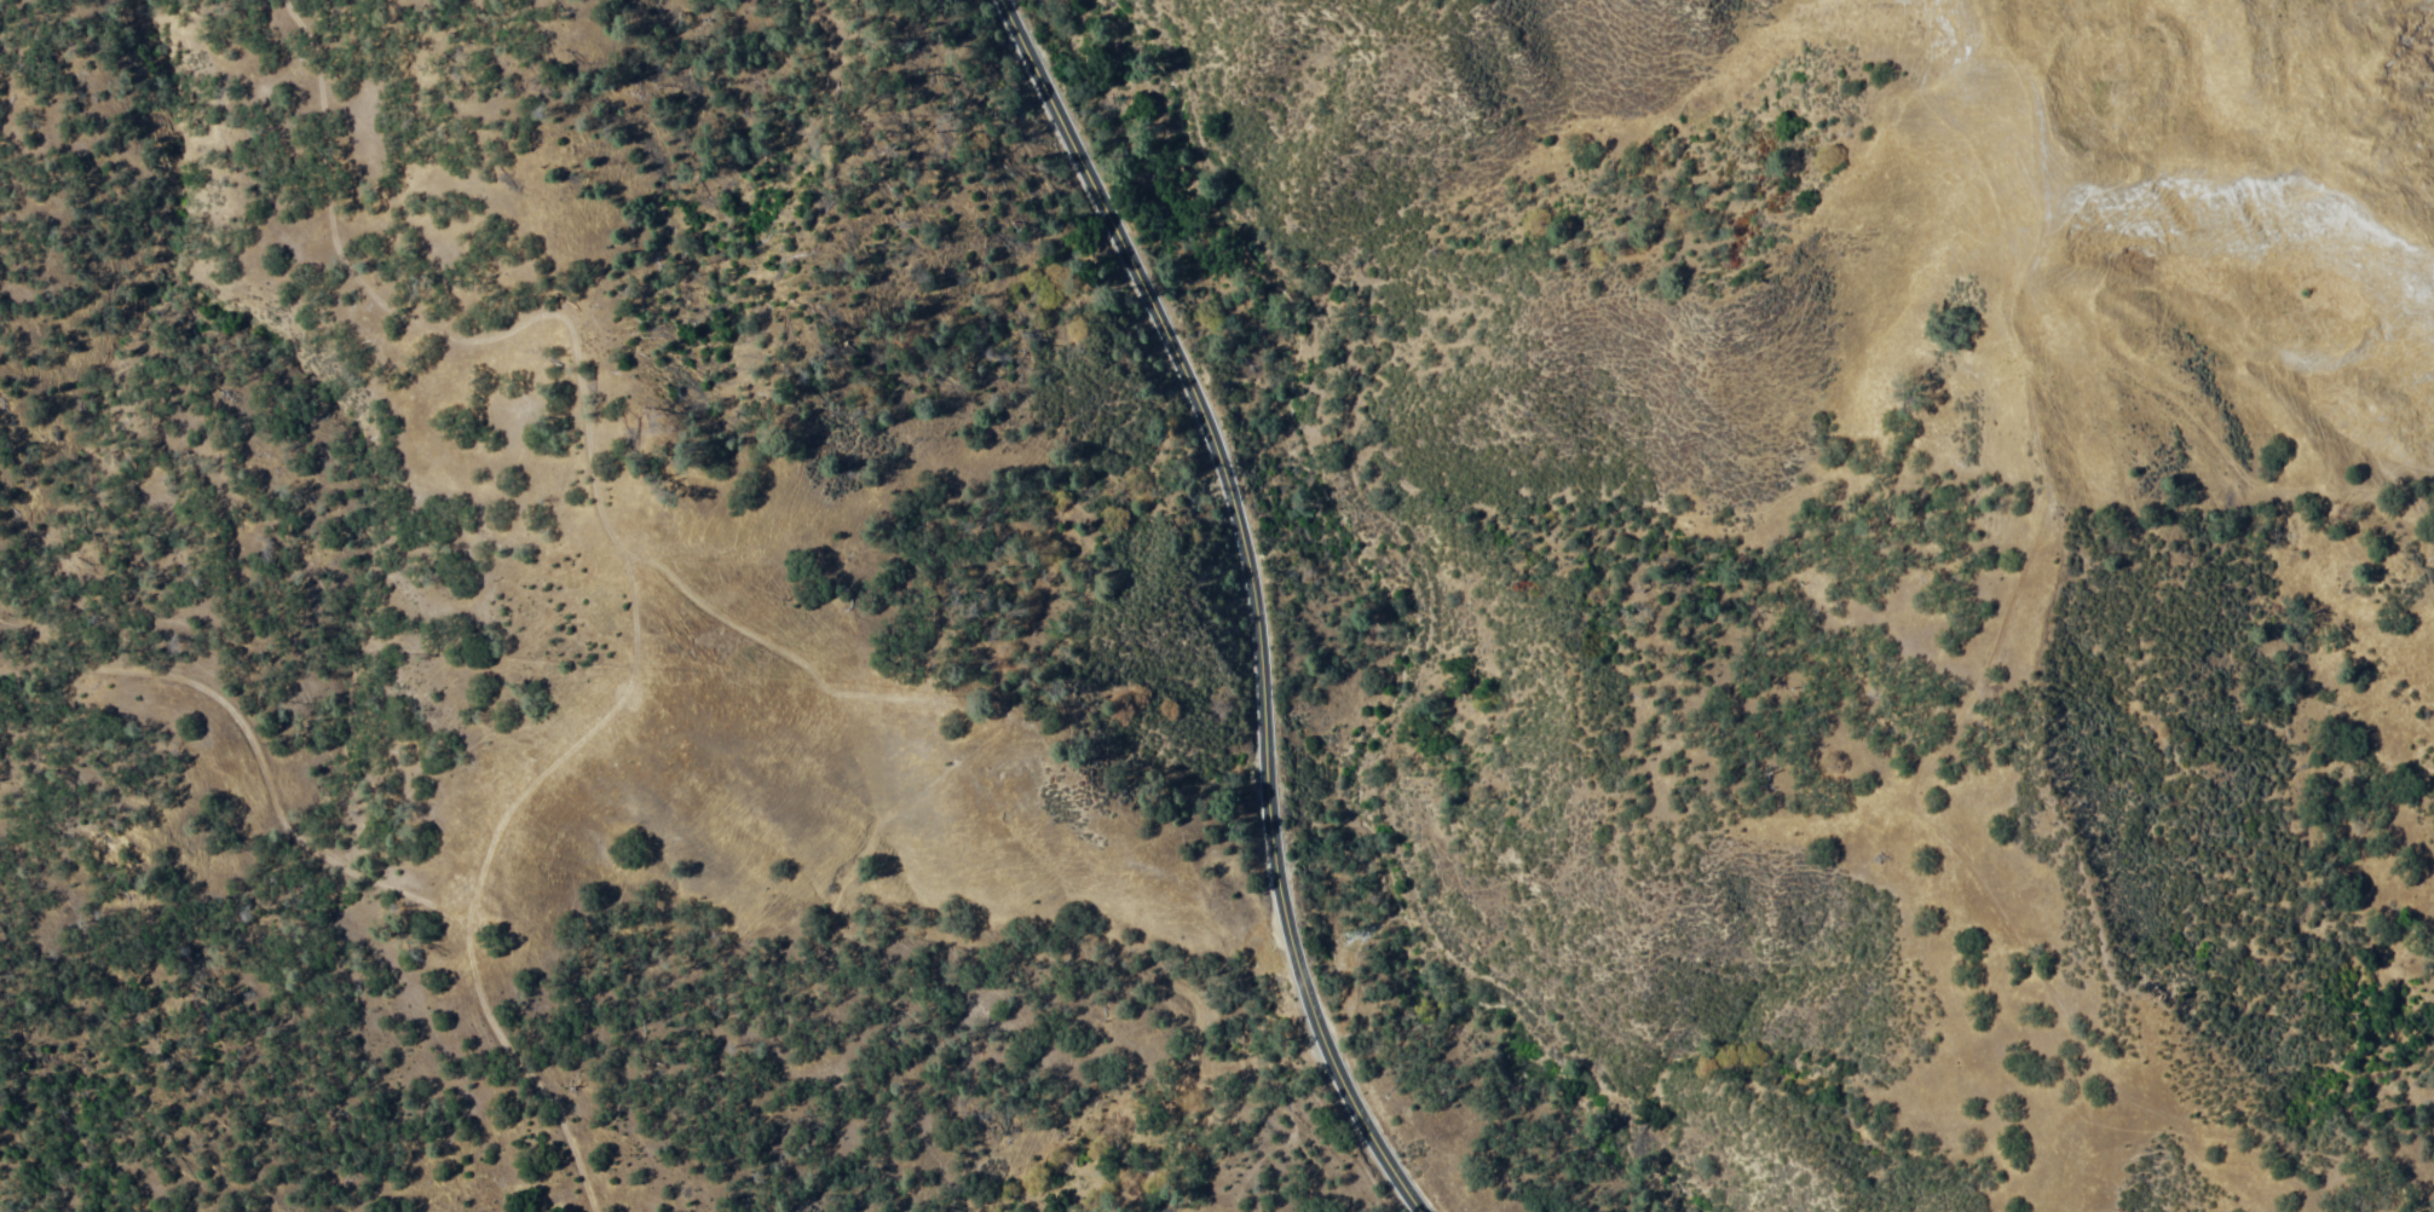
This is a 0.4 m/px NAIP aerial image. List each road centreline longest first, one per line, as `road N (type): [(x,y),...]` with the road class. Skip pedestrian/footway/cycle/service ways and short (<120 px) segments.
road 1 (primary): [(1417,1211),(1357,1113),(1310,989),(1274,830),(1264,709),(1223,454),(1000,0)]

